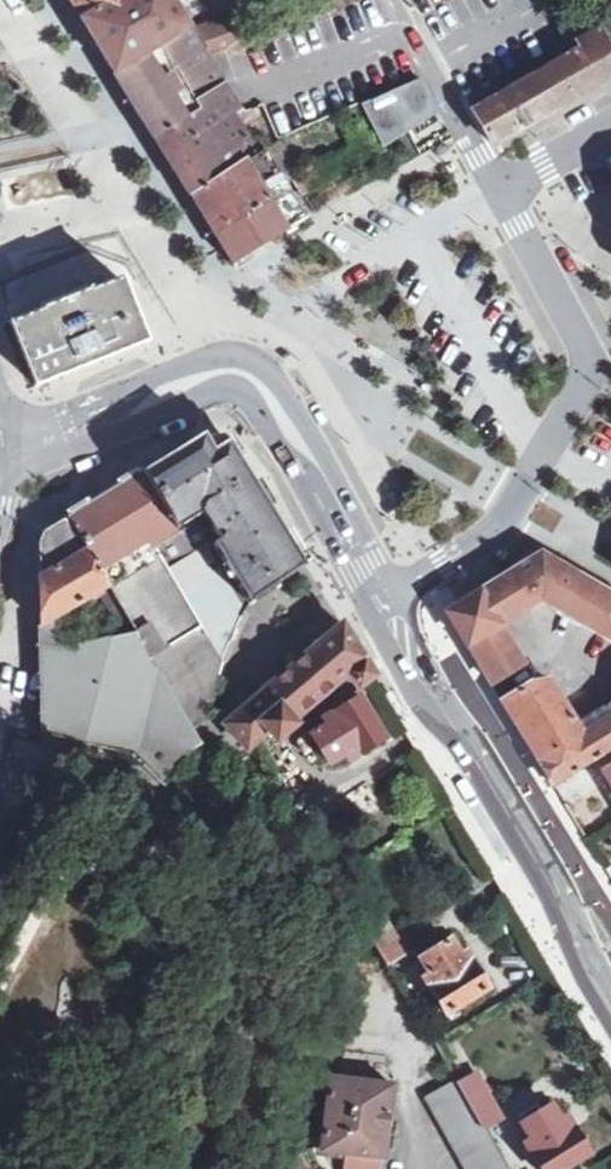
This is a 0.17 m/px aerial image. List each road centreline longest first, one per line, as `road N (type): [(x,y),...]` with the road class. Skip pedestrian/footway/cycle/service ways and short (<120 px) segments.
road 1 (tertiary): [(0,461),(236,370),(257,382),(384,600)]
road 2 (residential): [(384,600),(518,526),(600,375),(506,194)]
road 3 (tertiary): [(384,600),(610,991)]
road 4 (unclassified): [(390,0),(506,194)]
road 5 (residential): [(506,194),(610,134)]

